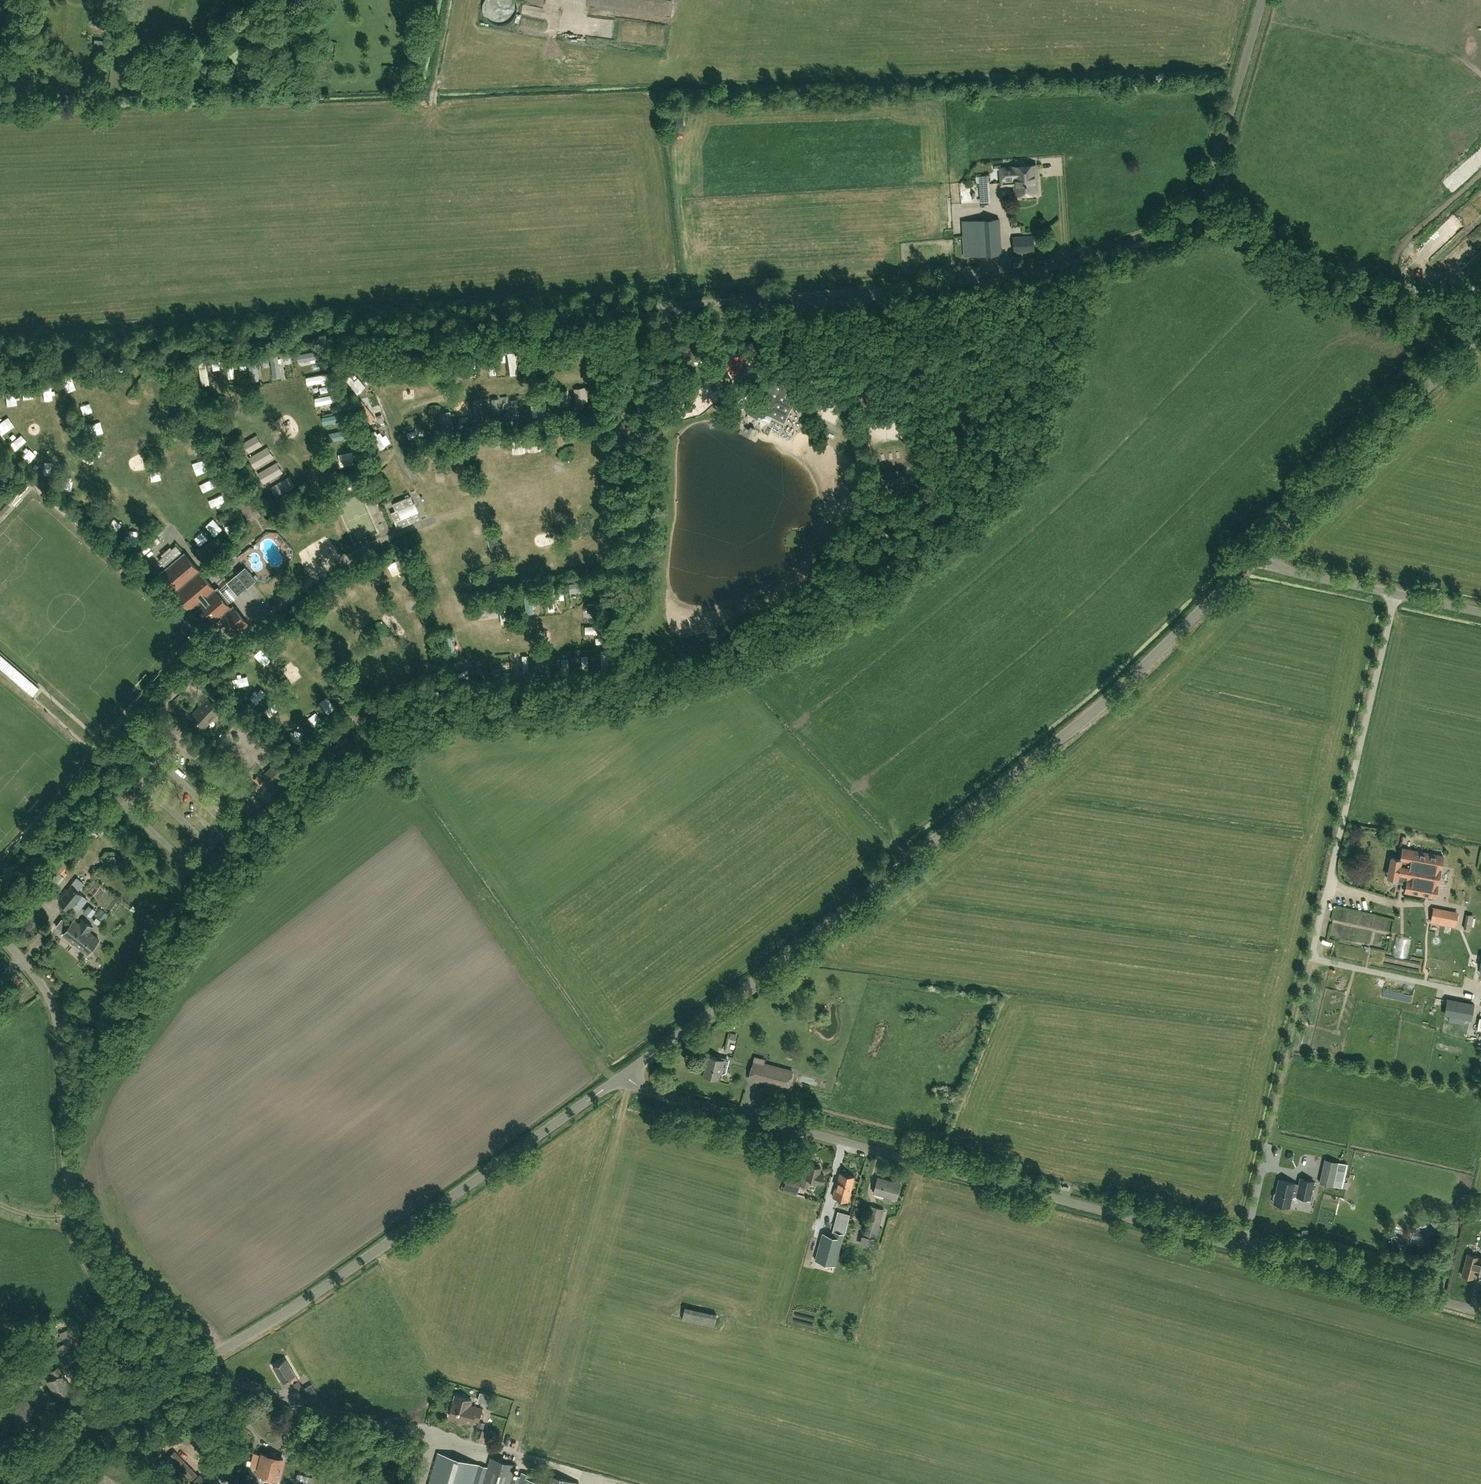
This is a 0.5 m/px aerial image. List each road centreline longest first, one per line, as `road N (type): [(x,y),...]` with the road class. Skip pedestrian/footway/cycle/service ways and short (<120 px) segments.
road 1 (unclassified): [(1480,1310),(644,1089),(627,1073)]
road 2 (unclassified): [(627,1073),(803,946),(1121,690),(1259,554)]
road 3 (unclassified): [(683,306),(905,290),(1053,267),(1136,249),(1182,228),(1205,183),(1262,0)]
road 4 (unclassified): [(194,1367),(258,1331),(627,1073)]
road 5 (residential): [(172,1353),(115,1295),(81,1237),(67,1184),(58,1017),(0,930)]
road 6 (unclassified): [(1259,554),(1480,336)]
road 7 (unclassified): [(416,1436),(194,1367)]
road 8 (unclassified): [(1480,612),(1280,567),(1259,554)]
road 9 (unclassified): [(0,1478),(194,1367)]

